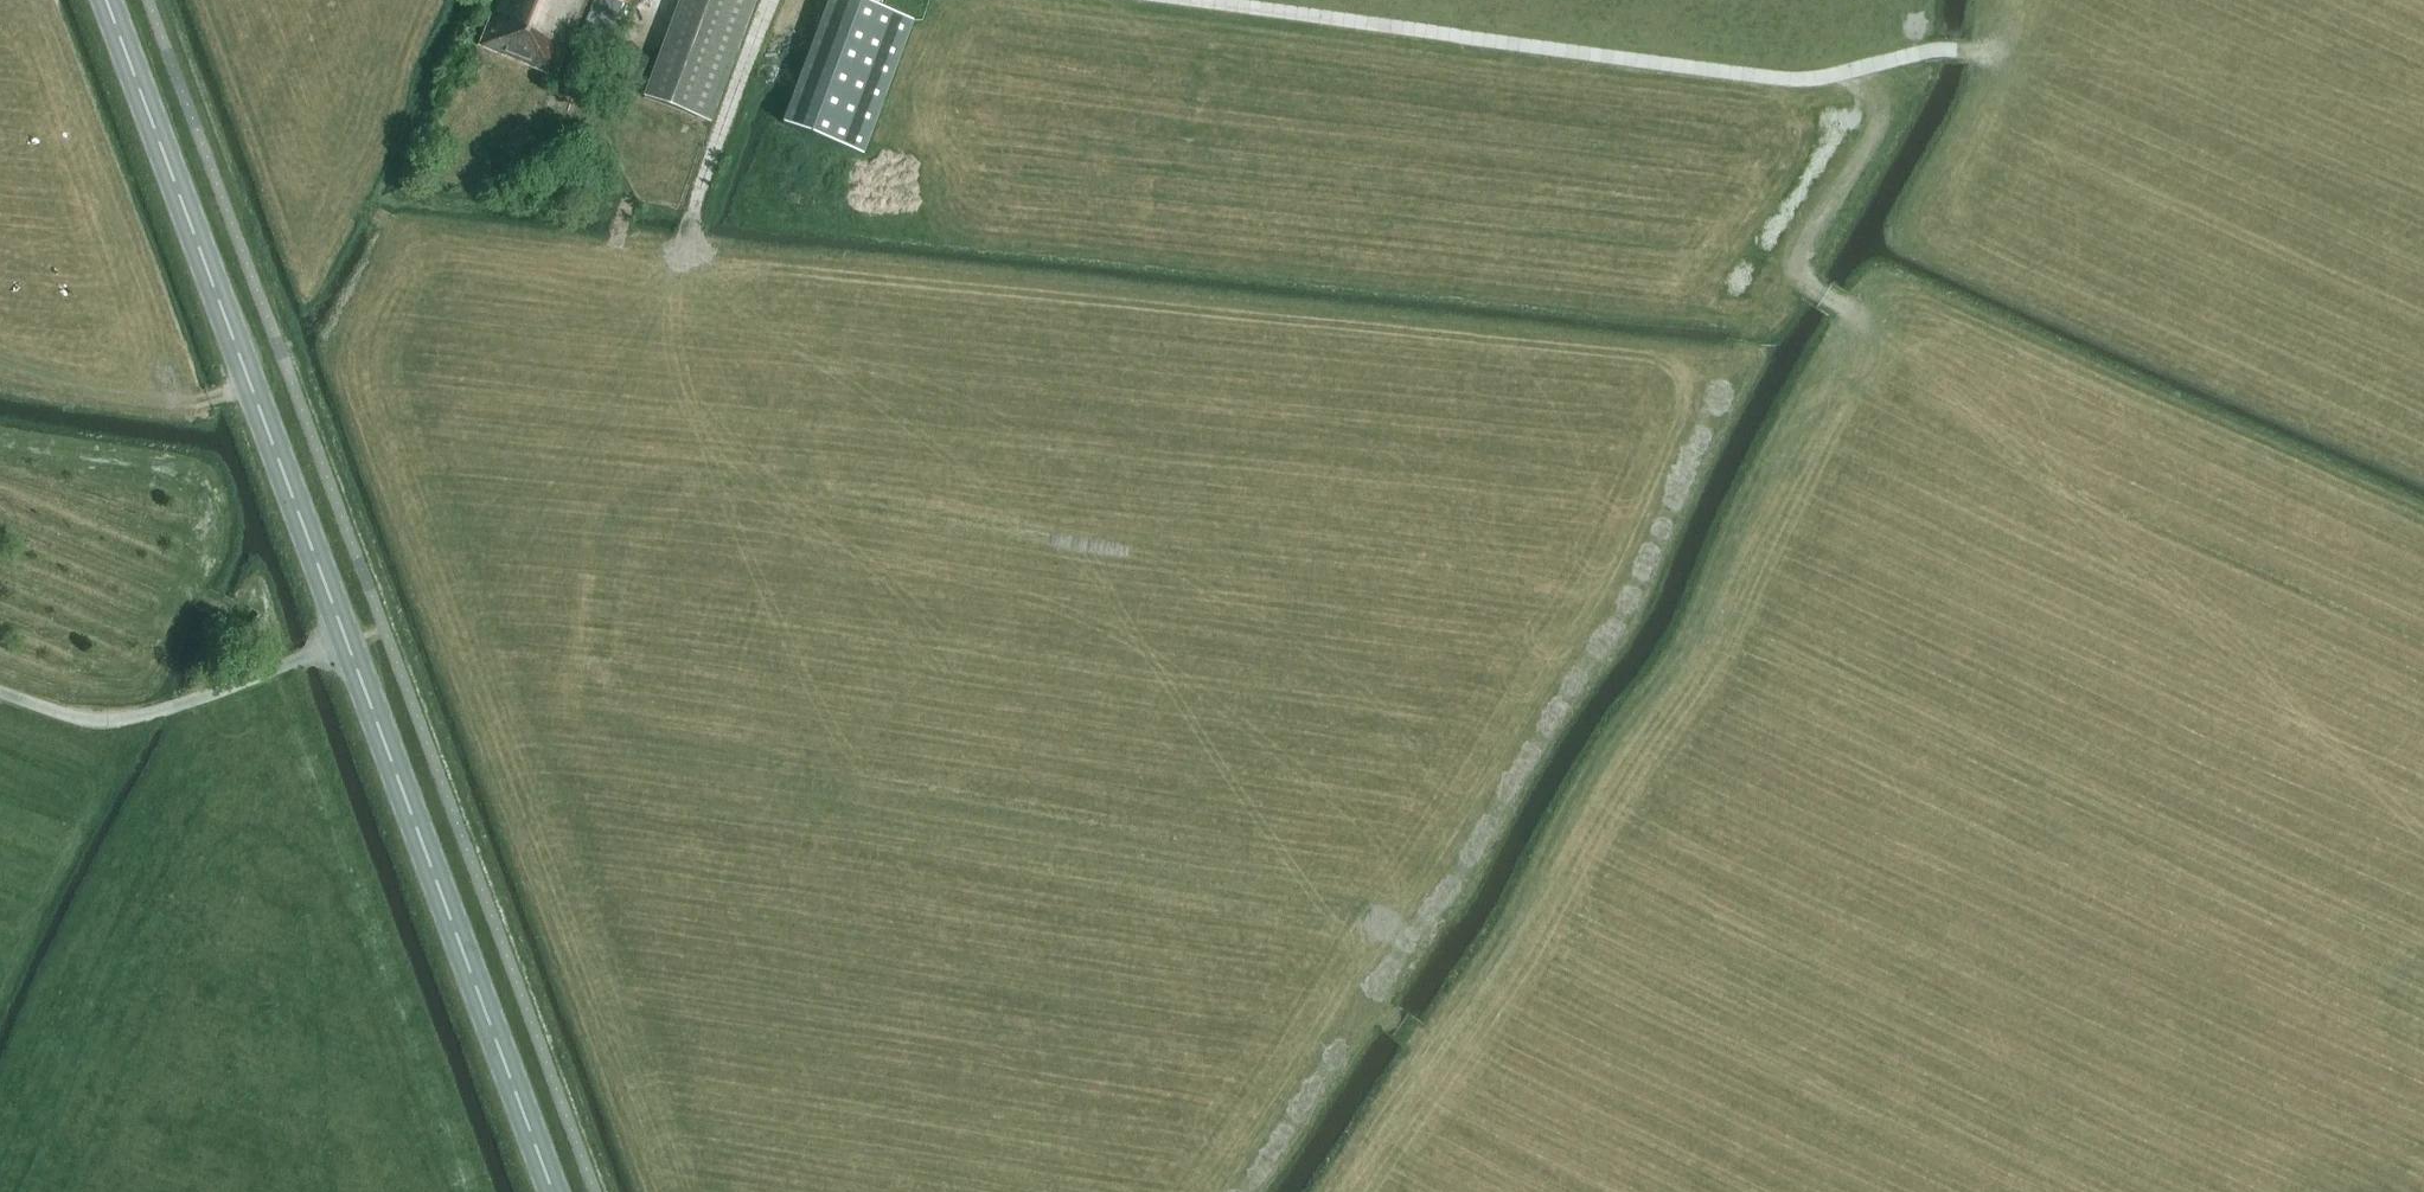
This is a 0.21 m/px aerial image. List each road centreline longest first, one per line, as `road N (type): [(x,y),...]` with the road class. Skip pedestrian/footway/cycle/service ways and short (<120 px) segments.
road 1 (tertiary): [(553,1191),(106,0)]

